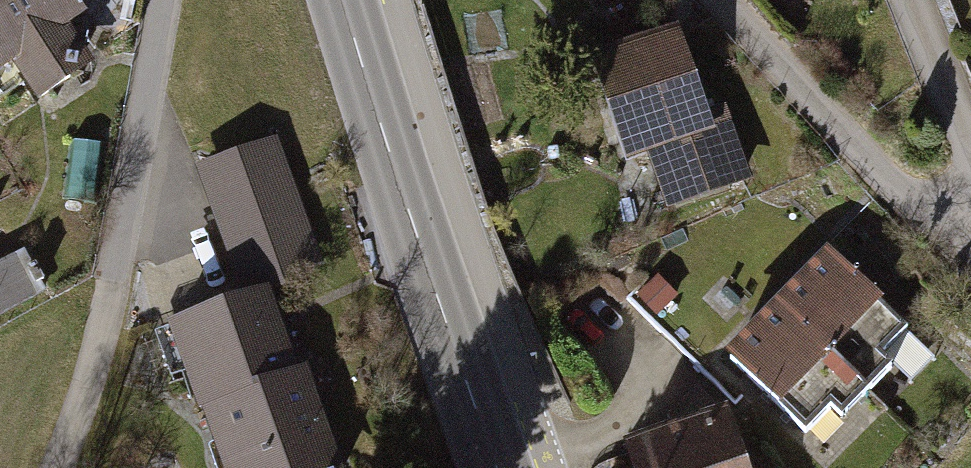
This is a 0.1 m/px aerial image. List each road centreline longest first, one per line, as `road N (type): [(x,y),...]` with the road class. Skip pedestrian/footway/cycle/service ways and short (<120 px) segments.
road 1 (secondary): [(497,467),(342,0)]
road 2 (residential): [(55,467),(98,344),(165,0)]
road 3 (residential): [(720,0),(892,185),(957,235)]
road 4 (residential): [(911,0),(970,159)]

